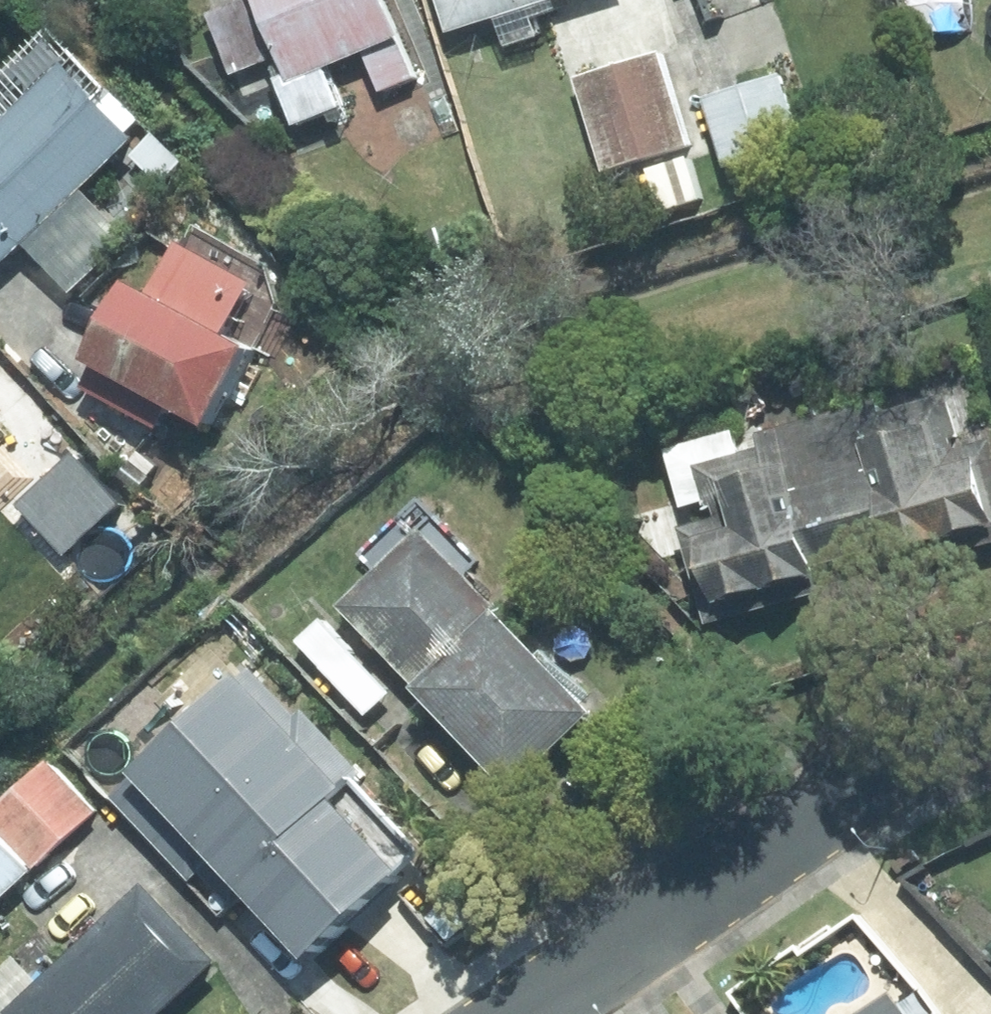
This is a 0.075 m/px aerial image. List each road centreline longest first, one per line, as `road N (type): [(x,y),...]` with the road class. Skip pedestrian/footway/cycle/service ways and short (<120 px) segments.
road 1 (residential): [(990,715),(893,757),(520,1013)]

